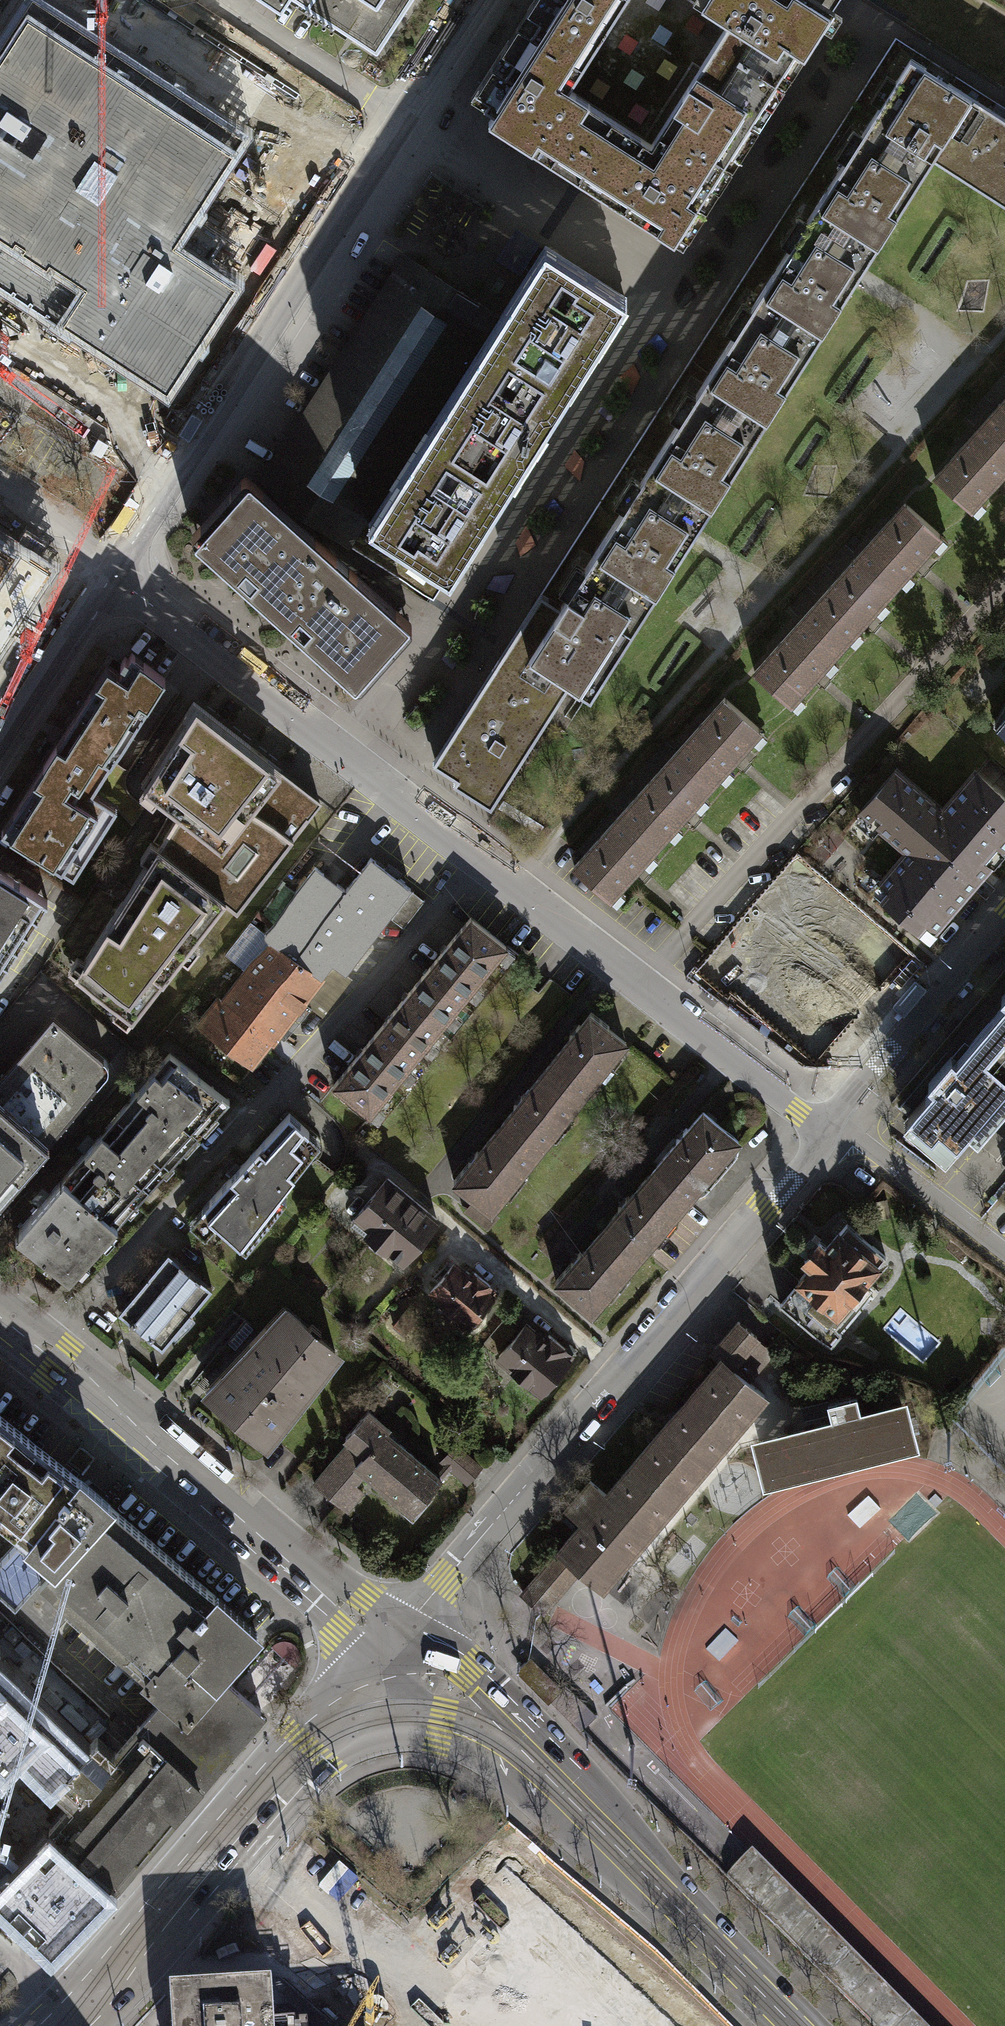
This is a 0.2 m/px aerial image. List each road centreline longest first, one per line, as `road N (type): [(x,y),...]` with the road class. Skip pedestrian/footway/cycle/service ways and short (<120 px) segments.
road 1 (residential): [(111,577),(485,0)]
road 2 (residential): [(402,1658),(420,1612),(812,1158),(831,1126)]
road 3 (residential): [(36,1346),(481,859)]
road 4 (secondary): [(794,2025),(519,1749),(402,1658)]
road 5 (secondary): [(402,1658),(279,1774),(74,2025)]
road 6 (tertiary): [(36,1346),(402,1658)]
road 7 (residential): [(481,859),(111,577)]
road 8 (residential): [(831,1126),(481,859)]
road 9 (residential): [(831,1126),(1004,917)]
road 10 (residential): [(1004,1256),(831,1126)]
road 11 (residential): [(0,751),(111,577)]

